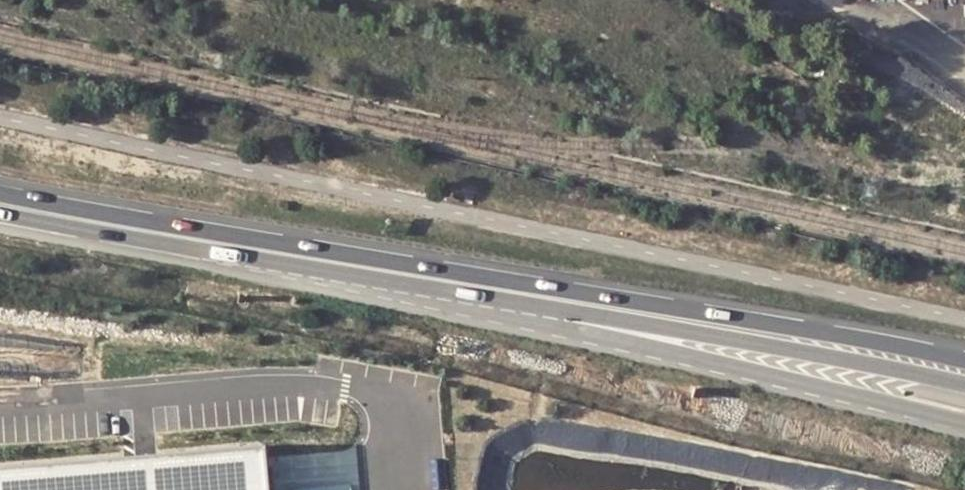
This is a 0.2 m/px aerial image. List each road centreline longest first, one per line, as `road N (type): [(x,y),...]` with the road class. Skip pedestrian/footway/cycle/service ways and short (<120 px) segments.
road 1 (unclassified): [(241,246),(964,423)]
road 2 (secondary): [(964,373),(241,246)]
road 3 (secondary): [(241,246),(0,204)]

